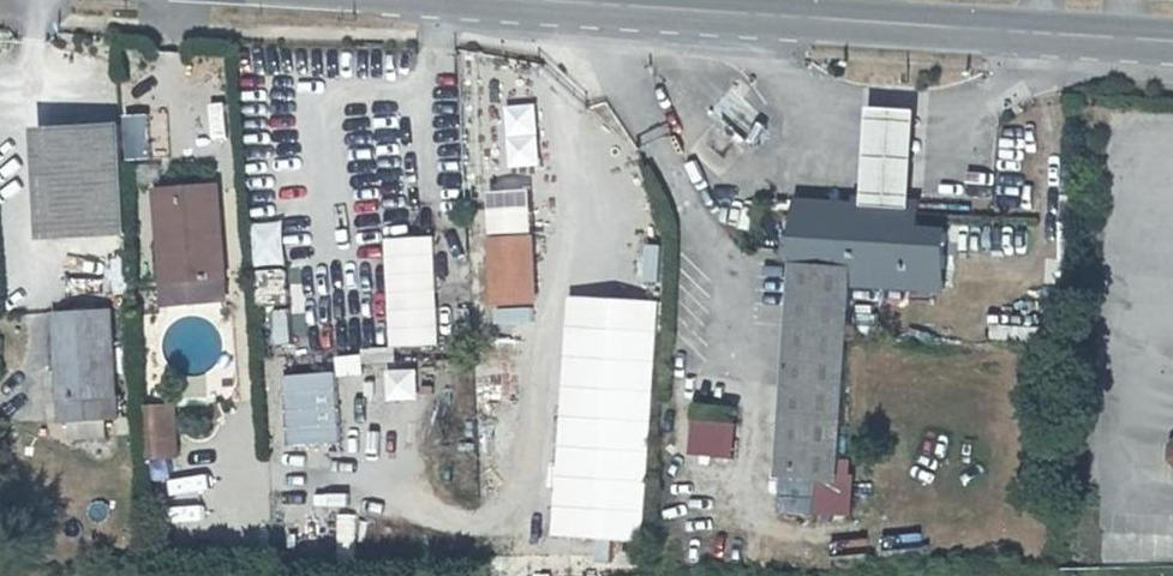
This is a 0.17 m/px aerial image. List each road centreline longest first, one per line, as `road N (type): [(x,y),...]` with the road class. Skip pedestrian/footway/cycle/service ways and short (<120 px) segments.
road 1 (primary): [(1045,34),(786,17)]
road 2 (primary): [(786,17),(539,0)]
road 3 (primary): [(1172,42),(1045,34)]

